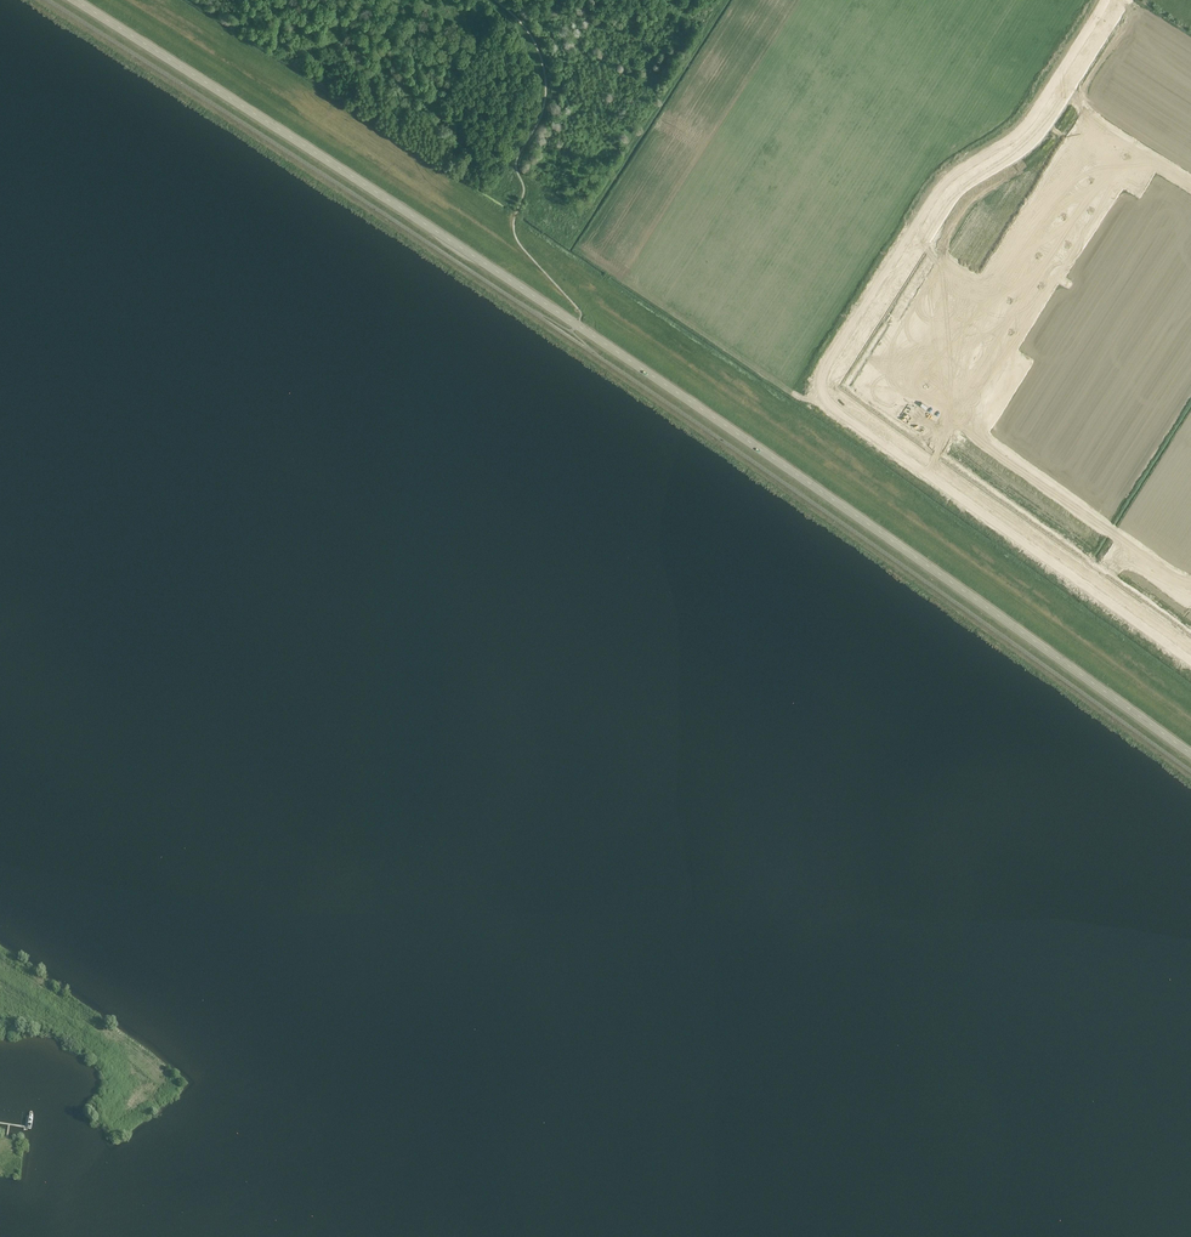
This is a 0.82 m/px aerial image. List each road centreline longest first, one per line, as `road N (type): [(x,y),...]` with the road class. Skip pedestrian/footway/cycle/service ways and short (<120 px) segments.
road 1 (tertiary): [(1190,754),(767,452),(75,0)]
road 2 (unclassified): [(1107,0),(1027,125),(933,198),(834,352),(821,392),(1190,658)]

